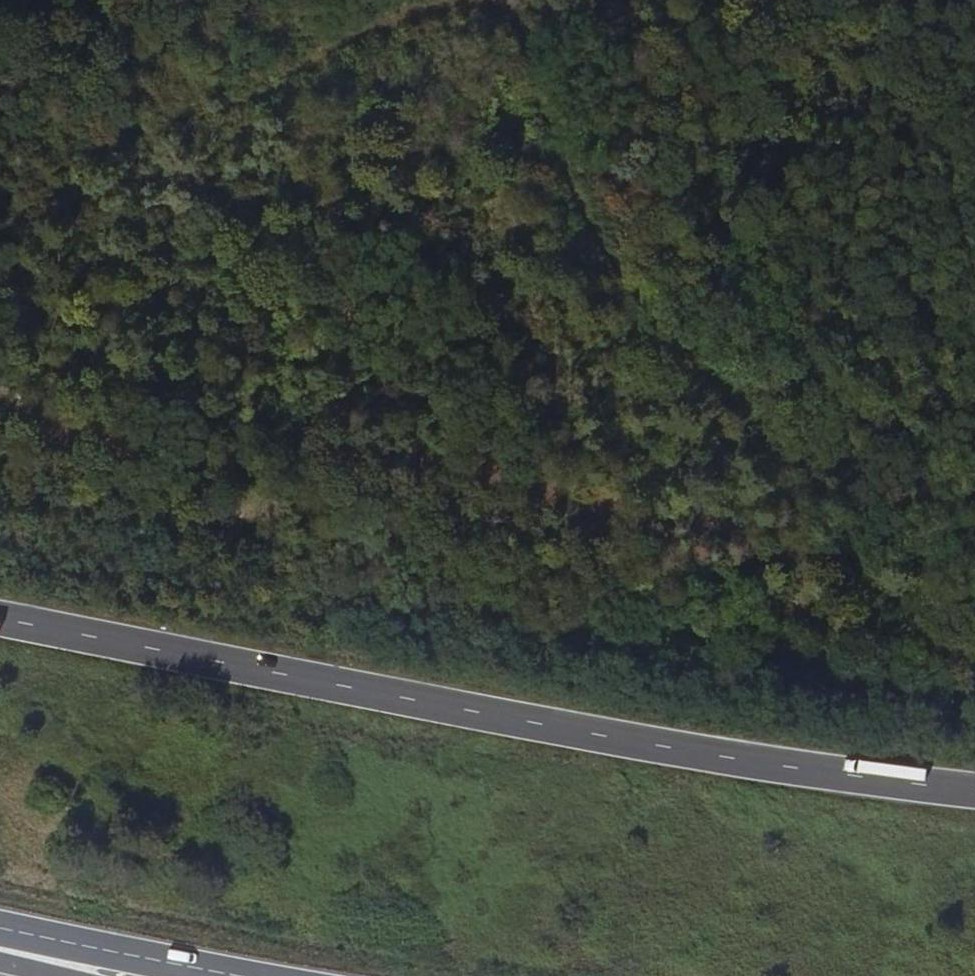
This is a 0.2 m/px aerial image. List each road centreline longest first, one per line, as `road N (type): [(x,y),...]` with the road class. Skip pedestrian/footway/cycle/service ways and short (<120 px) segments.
road 1 (trunk): [(974,791),(677,750),(0,618)]
road 2 (trunk): [(0,928),(226,975)]

